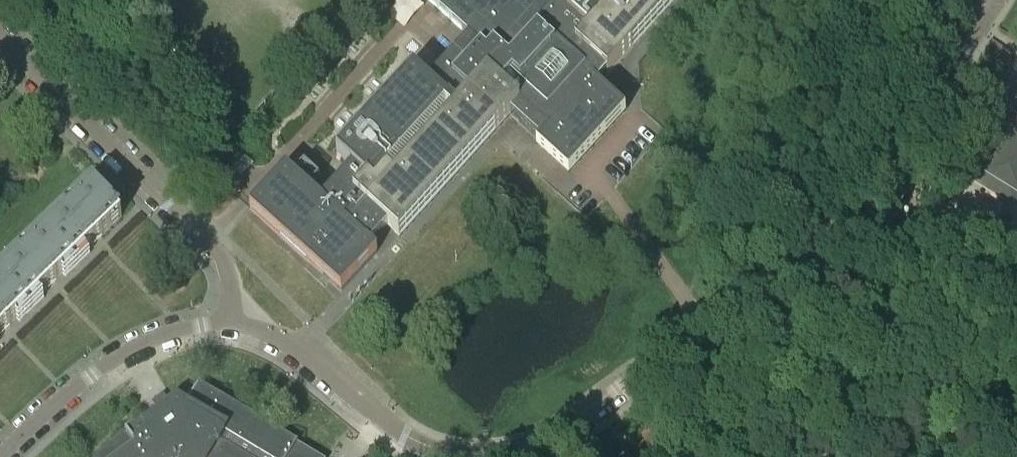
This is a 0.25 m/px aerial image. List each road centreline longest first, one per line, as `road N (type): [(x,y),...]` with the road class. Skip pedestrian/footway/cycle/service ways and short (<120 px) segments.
road 1 (residential): [(515,456),(572,427),(833,240)]
road 2 (residential): [(234,325),(227,273),(214,251),(5,49)]
road 3 (residential): [(833,240),(888,169),(994,0)]
road 4 (residential): [(0,456),(126,352),(178,330),(234,325)]
road 5 (residential): [(234,325),(307,356),(386,427),(446,456)]
road 6 (residential): [(1016,269),(833,240)]

